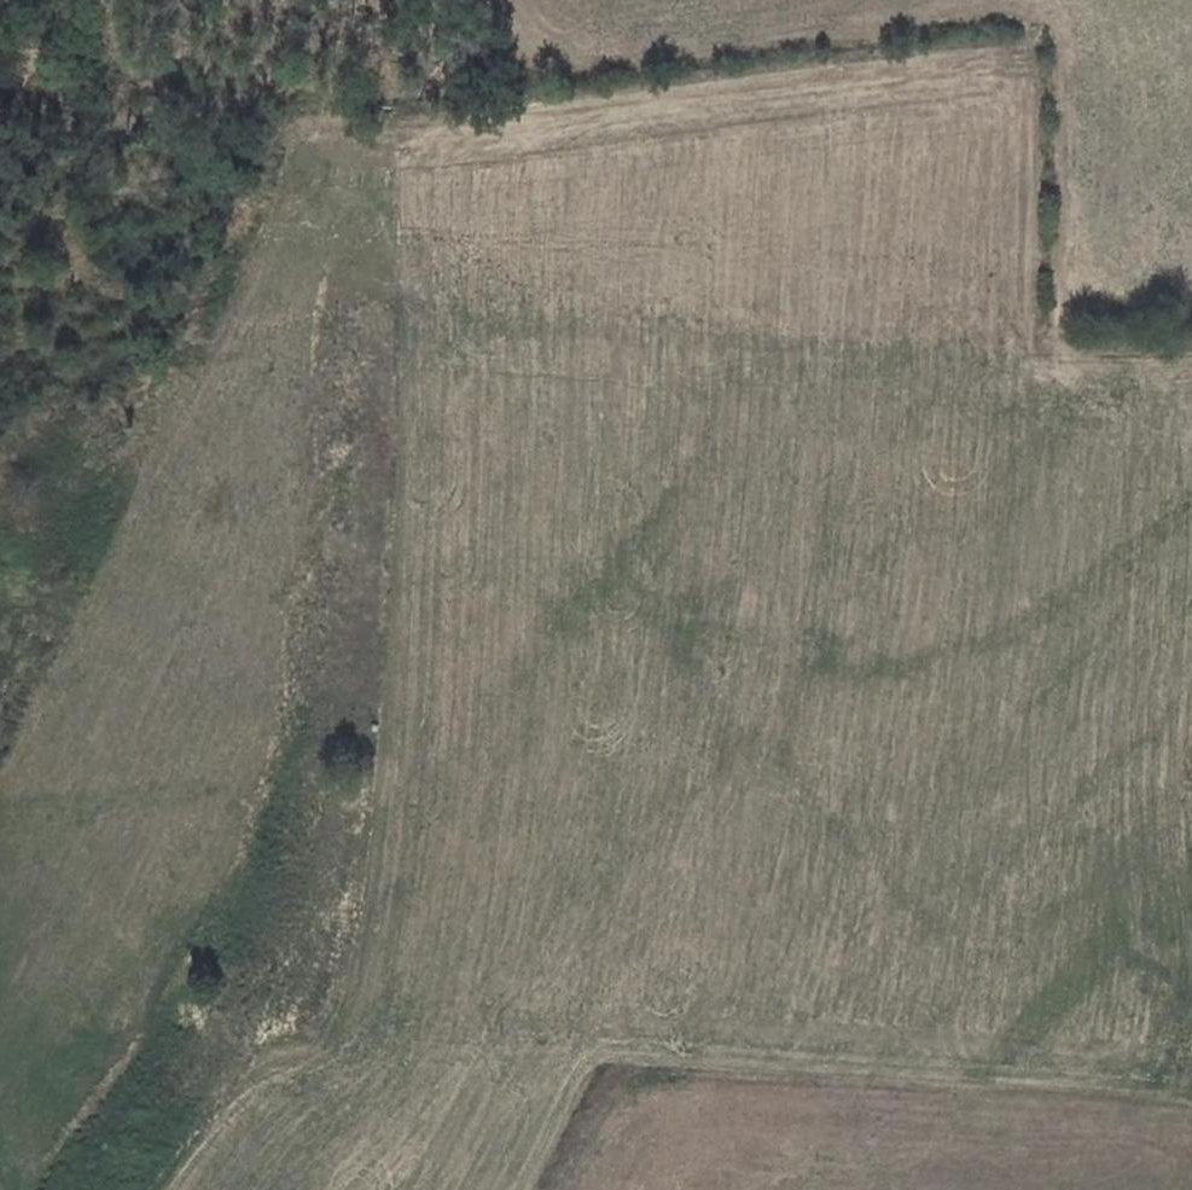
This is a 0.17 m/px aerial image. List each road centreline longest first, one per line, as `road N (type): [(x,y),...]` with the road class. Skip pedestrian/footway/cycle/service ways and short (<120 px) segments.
road 1 (track): [(1058,0),(1071,23),(1077,343),(1112,358),(1191,359)]

